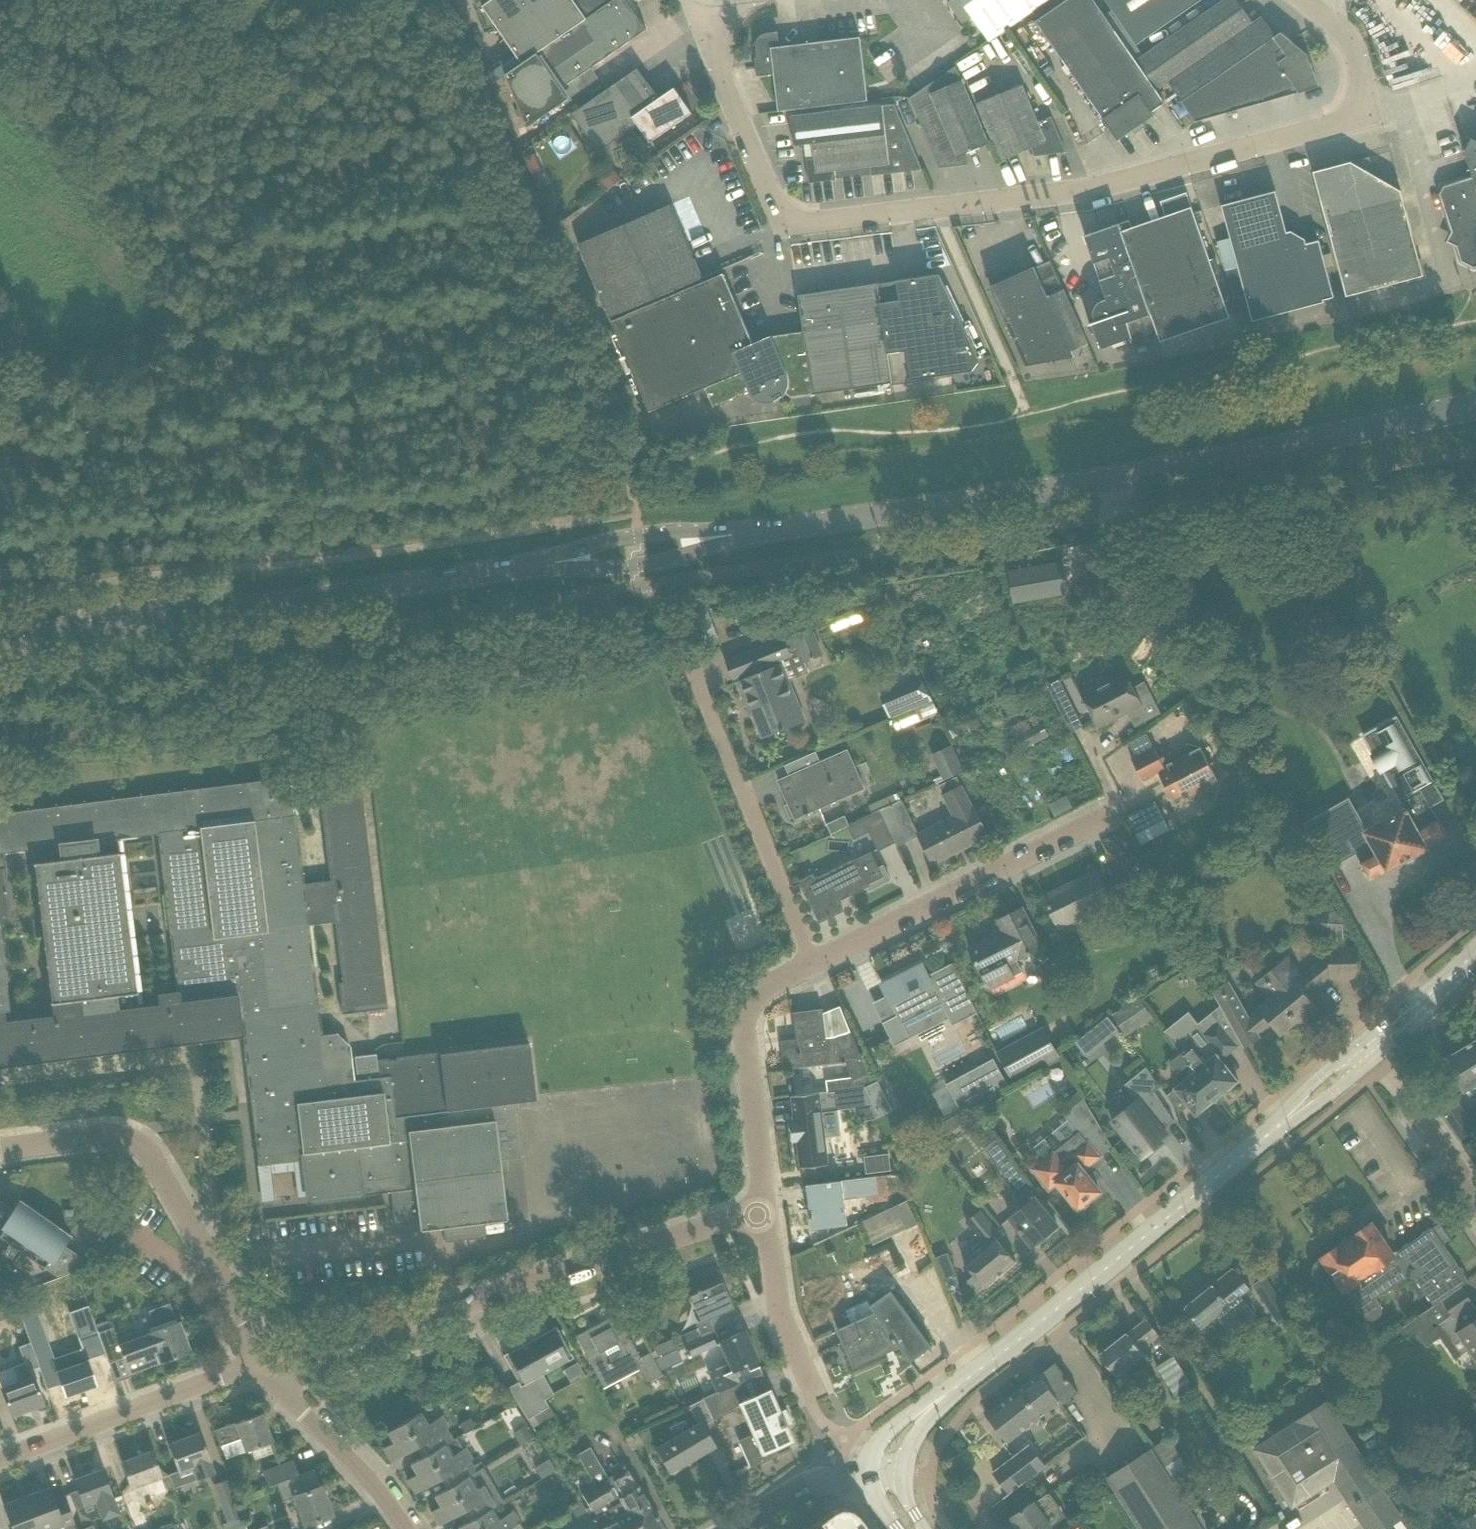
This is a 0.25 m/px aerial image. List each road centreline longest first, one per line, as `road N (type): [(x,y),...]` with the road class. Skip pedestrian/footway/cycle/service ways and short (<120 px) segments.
road 1 (unclassified): [(715,0),(723,79),(774,202),(788,218),(809,223),(1086,190),(1351,119),(1365,88),(1355,52),(1342,29),(1305,0)]
road 2 (secondary): [(736,535),(980,500),(1475,404)]
road 3 (tertiary): [(887,1475),(901,1432),(1369,1044)]
road 4 (secondary): [(0,644),(553,562)]
road 5 (residential): [(269,1363),(766,1212)]
road 6 (residential): [(269,1363),(134,1138),(111,1132),(0,1147)]
road 7 (residential): [(815,963),(1113,812)]
road 8 (residential): [(815,963),(704,697)]
road 9 (residential): [(766,1212),(746,1012),(768,984),(815,963)]
road 10 (residential): [(0,1462),(269,1363)]
road 11 (residential): [(405,1528),(362,1471),(291,1402),(269,1363)]
road 12 (residential): [(1475,1202),(1369,1044)]
road 13 (secondary): [(553,562),(613,567),(673,560),(736,535)]
road 14 (residential): [(811,1392),(779,1314),(766,1212)]
road 15 (secondary): [(736,535),(610,541),(553,562)]
road 16 (unclassified): [(727,1528),(818,1479),(887,1475)]
road 17 (tertiary): [(1369,1044),(1475,952)]

